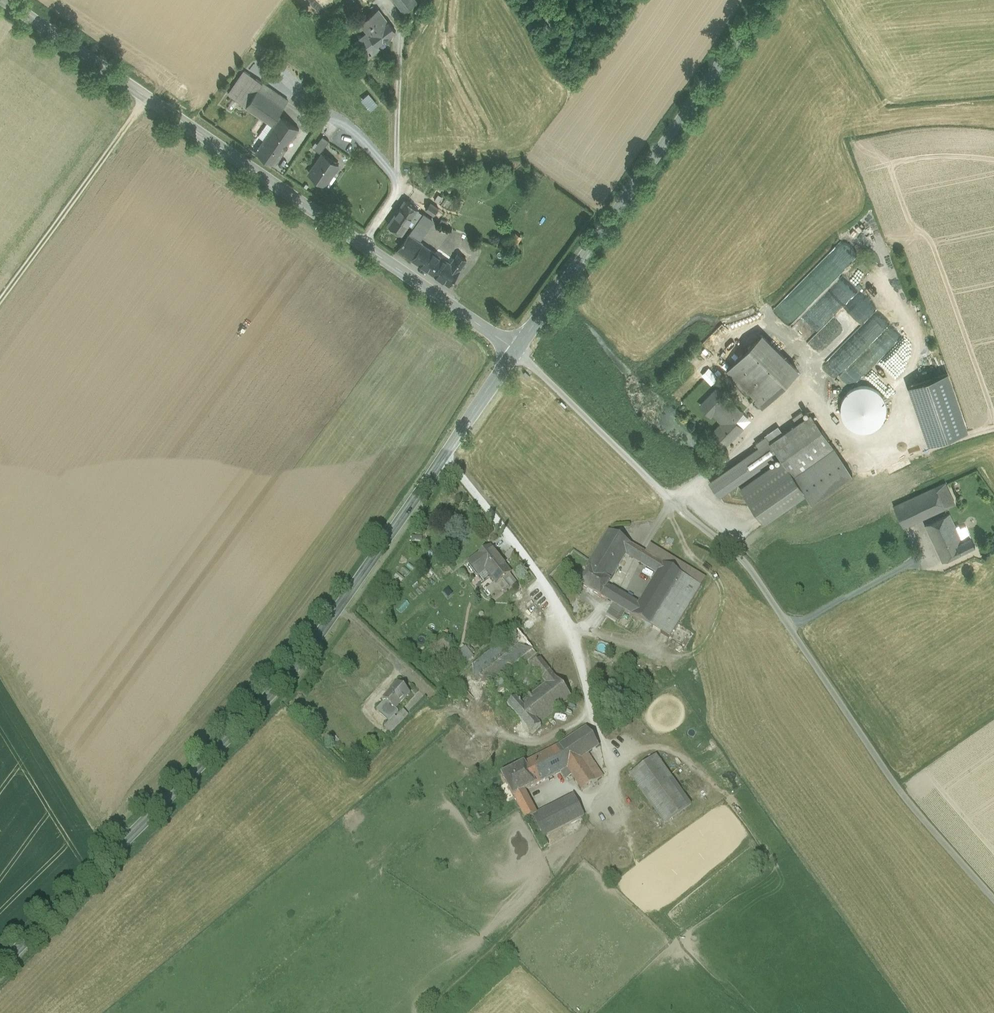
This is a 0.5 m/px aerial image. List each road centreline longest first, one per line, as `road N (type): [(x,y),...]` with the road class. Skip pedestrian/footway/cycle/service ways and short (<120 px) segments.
road 1 (secondary): [(512,351),(286,683),(0,972)]
road 2 (unclassified): [(993,899),(897,789),(740,557),(512,351)]
road 3 (secondary): [(4,0),(512,351)]
road 4 (secondary): [(768,0),(512,351)]
road 5 (track): [(147,98),(0,300)]

